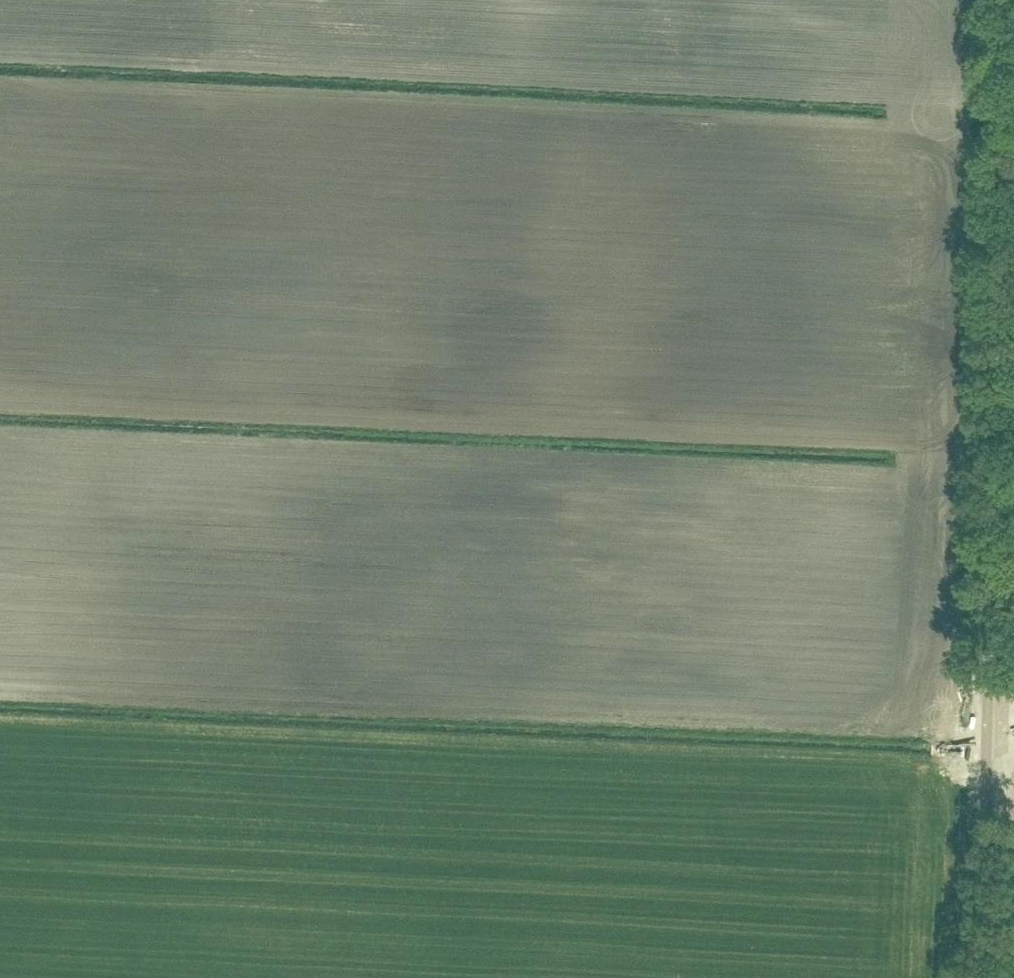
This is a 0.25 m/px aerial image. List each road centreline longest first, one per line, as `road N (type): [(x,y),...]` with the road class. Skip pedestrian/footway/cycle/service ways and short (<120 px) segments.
road 1 (unclassified): [(980,977),(1008,0)]

